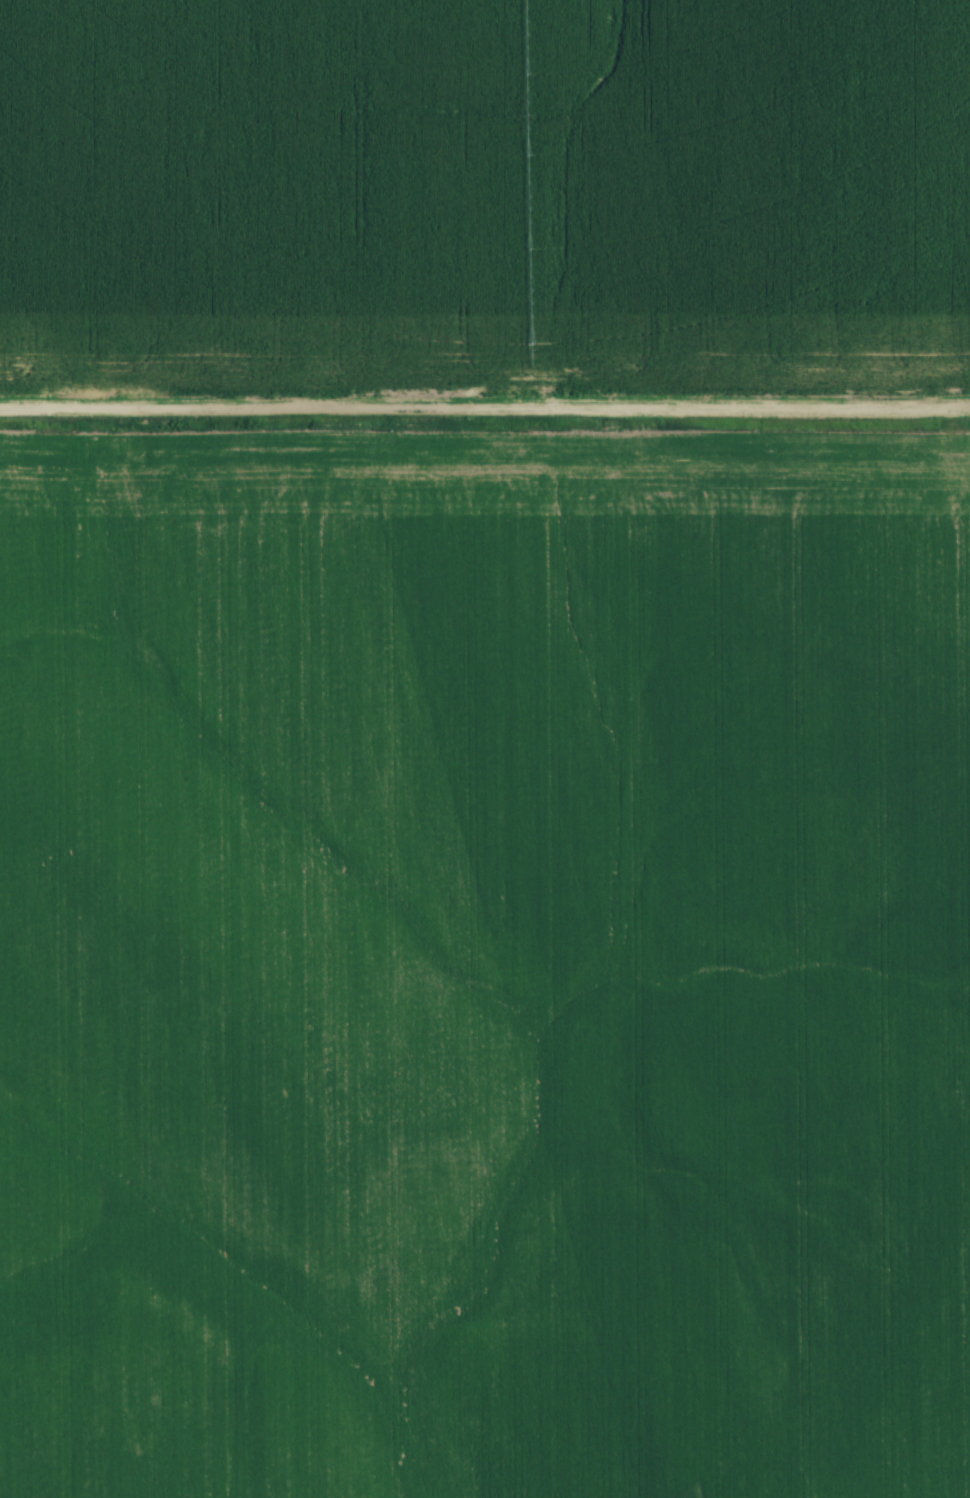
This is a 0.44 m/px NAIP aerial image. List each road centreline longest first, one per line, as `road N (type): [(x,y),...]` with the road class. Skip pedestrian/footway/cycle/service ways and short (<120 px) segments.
road 1 (residential): [(0,417),(969,418)]

